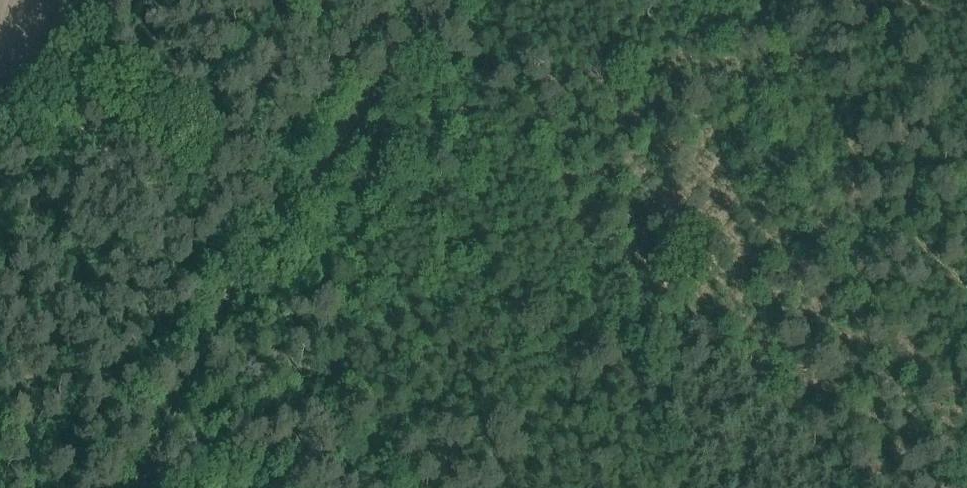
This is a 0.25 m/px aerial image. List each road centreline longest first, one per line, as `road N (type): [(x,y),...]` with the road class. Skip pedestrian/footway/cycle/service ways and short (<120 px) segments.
road 1 (track): [(443,0),(216,309),(138,487)]

